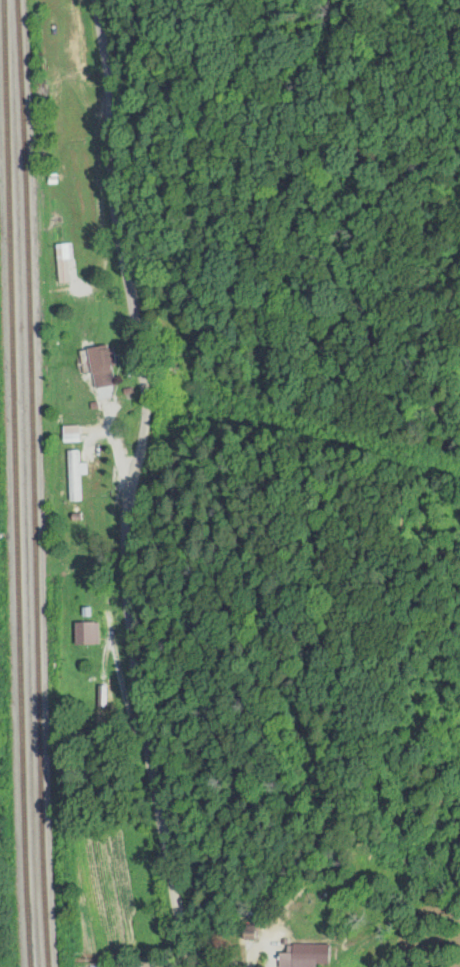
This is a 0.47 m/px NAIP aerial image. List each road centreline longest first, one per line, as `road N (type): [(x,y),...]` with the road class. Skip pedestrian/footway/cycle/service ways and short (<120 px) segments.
road 1 (residential): [(292,966),(236,0)]

